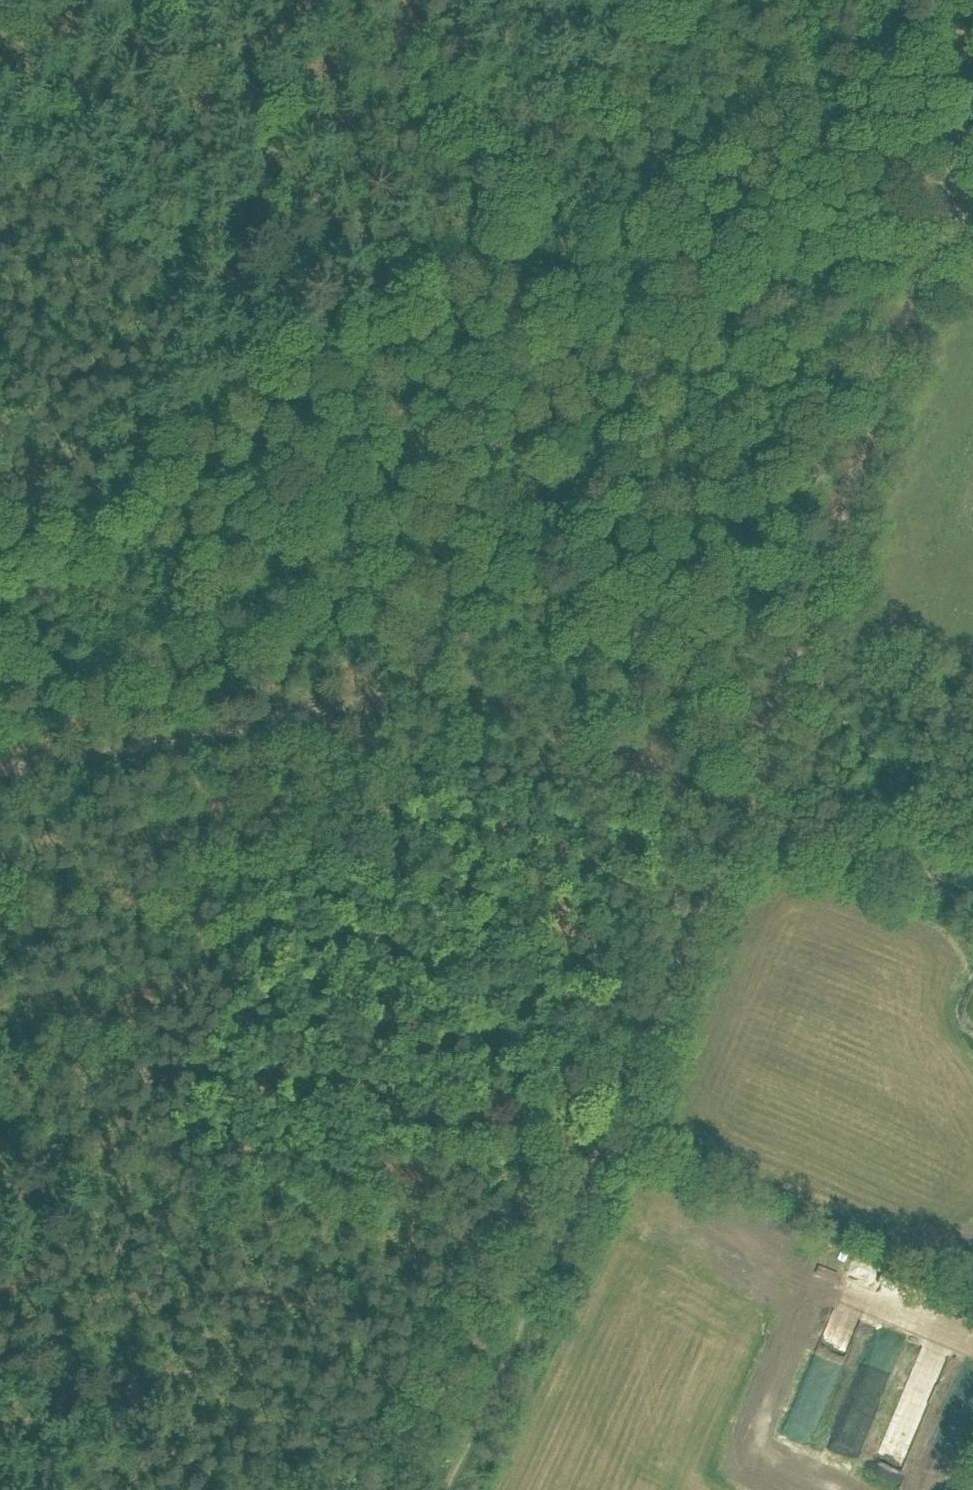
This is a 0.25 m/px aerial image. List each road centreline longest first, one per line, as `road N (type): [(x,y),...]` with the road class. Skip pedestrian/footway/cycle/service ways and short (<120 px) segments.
road 1 (track): [(745,803),(445,1489)]
road 2 (track): [(648,761),(524,709),(430,697),(0,772)]
road 3 (track): [(939,228),(884,369),(745,803)]
road 4 (track): [(972,896),(745,803)]
road 5 (track): [(972,1),(939,228)]

